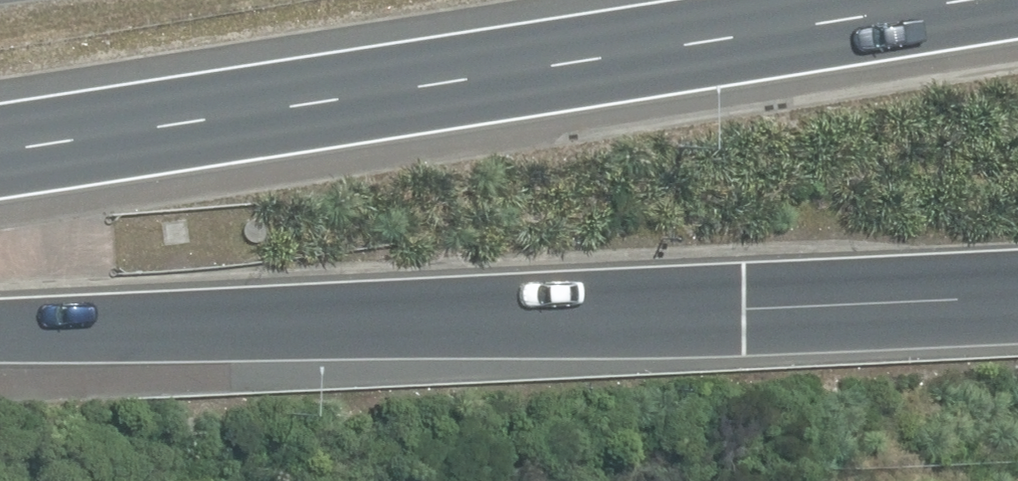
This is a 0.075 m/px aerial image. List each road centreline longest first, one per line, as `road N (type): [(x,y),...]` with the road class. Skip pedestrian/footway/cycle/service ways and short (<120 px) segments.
road 1 (motorway): [(1017,297),(0,330)]
road 2 (motorway): [(939,0),(0,151)]

